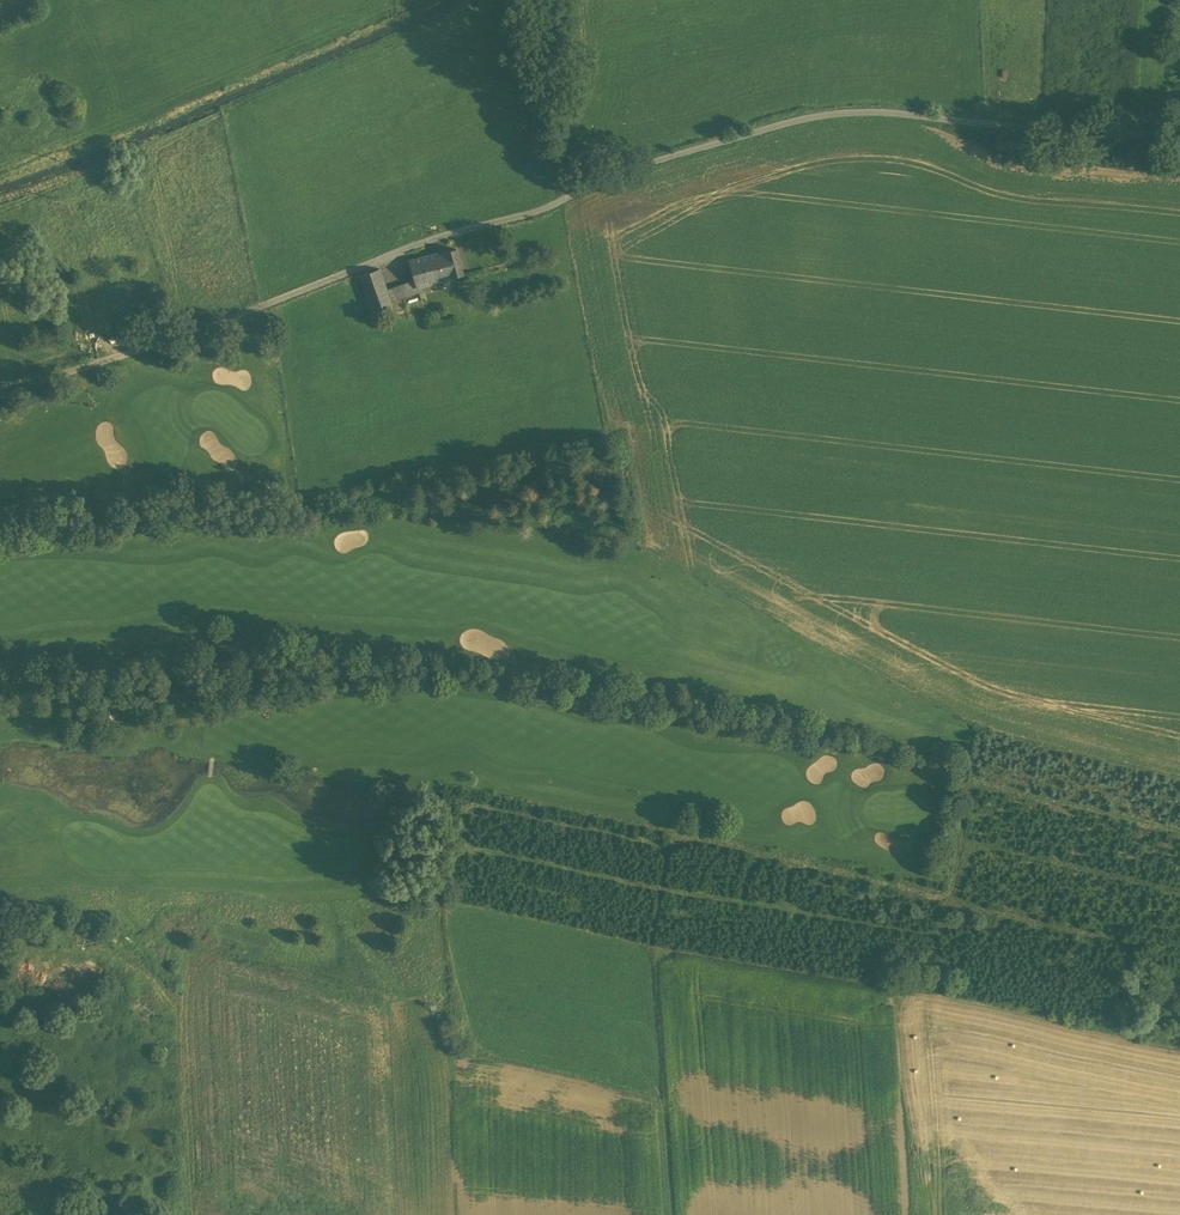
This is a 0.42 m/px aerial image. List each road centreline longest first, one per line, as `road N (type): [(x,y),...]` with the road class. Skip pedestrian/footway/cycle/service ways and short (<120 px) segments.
road 1 (track): [(0,395),(214,325),(437,237),(558,206),(624,165),(843,109),(1179,137)]

